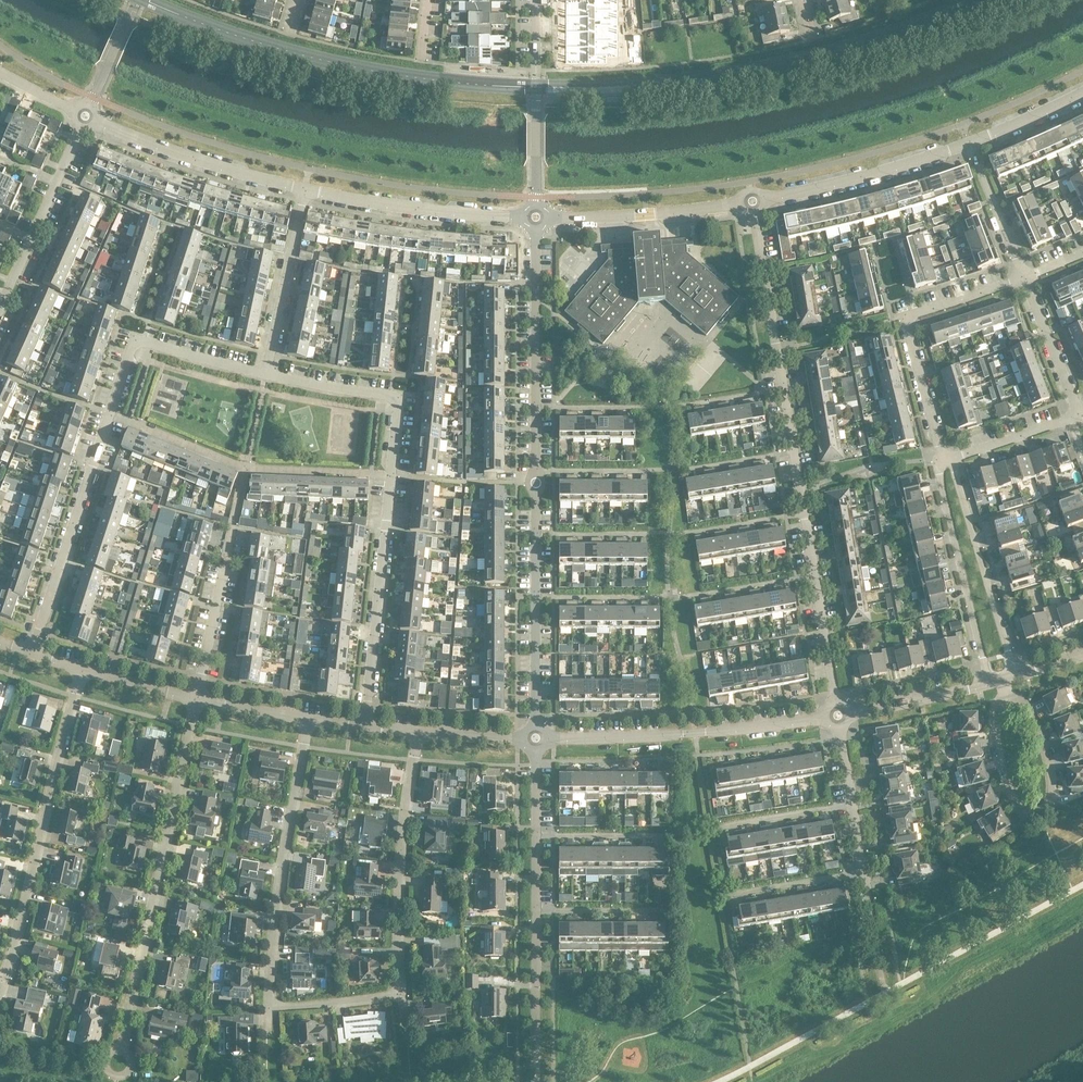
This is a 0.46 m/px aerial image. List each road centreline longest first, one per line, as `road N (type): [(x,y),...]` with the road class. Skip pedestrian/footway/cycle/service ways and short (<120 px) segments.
road 1 (residential): [(413,729),(399,992),(269,1005),(304,716)]
road 2 (residential): [(837,715),(753,202)]
road 3 (residential): [(536,736),(535,219)]
road 4 (residential): [(365,723),(397,397),(263,372)]
road 5 (residential): [(121,1065),(192,698)]
road 6 (residential): [(534,1081),(536,736)]
road 7 (residential): [(30,654),(131,334)]
road 8 (residential): [(82,671),(5,981)]
road 9 (residential): [(837,715),(662,734),(536,736)]
road 10 (residential): [(940,456),(903,312),(1022,273)]
road 11 (residential): [(1001,689),(1031,715),(1045,754),(1049,807),(1037,814),(1017,807),(1003,776),(998,708)]
road 12 (residential): [(987,683),(933,458),(940,456)]
road 13 (residential): [(535,219),(301,192)]
road 14 (residential): [(1015,676),(951,454)]
road 15 (residential): [(301,192),(87,118)]
road 16 (residential): [(969,144),(753,202)]
road 17 (residential): [(535,219),(535,0)]
road 18 (residential): [(753,202),(535,219)]
road 19 (residential): [(872,924),(837,715)]
road 20 (residential): [(0,307),(87,118)]
road 21 (residential): [(263,372),(301,192)]
road 22 (residential): [(192,698),(230,525)]
road 23 (residential): [(987,683),(837,715)]
road 24 (residential): [(1079,414),(1022,273)]
road 25 (residential): [(1022,273),(969,144)]
road 26 (residential): [(263,372),(131,334)]
road 27 (residential): [(87,118),(137,0)]
road 28 (residential): [(1082,88),(969,144)]
road 29 (residential): [(536,736),(413,729)]
road 30 (residential): [(951,454),(1066,419)]

